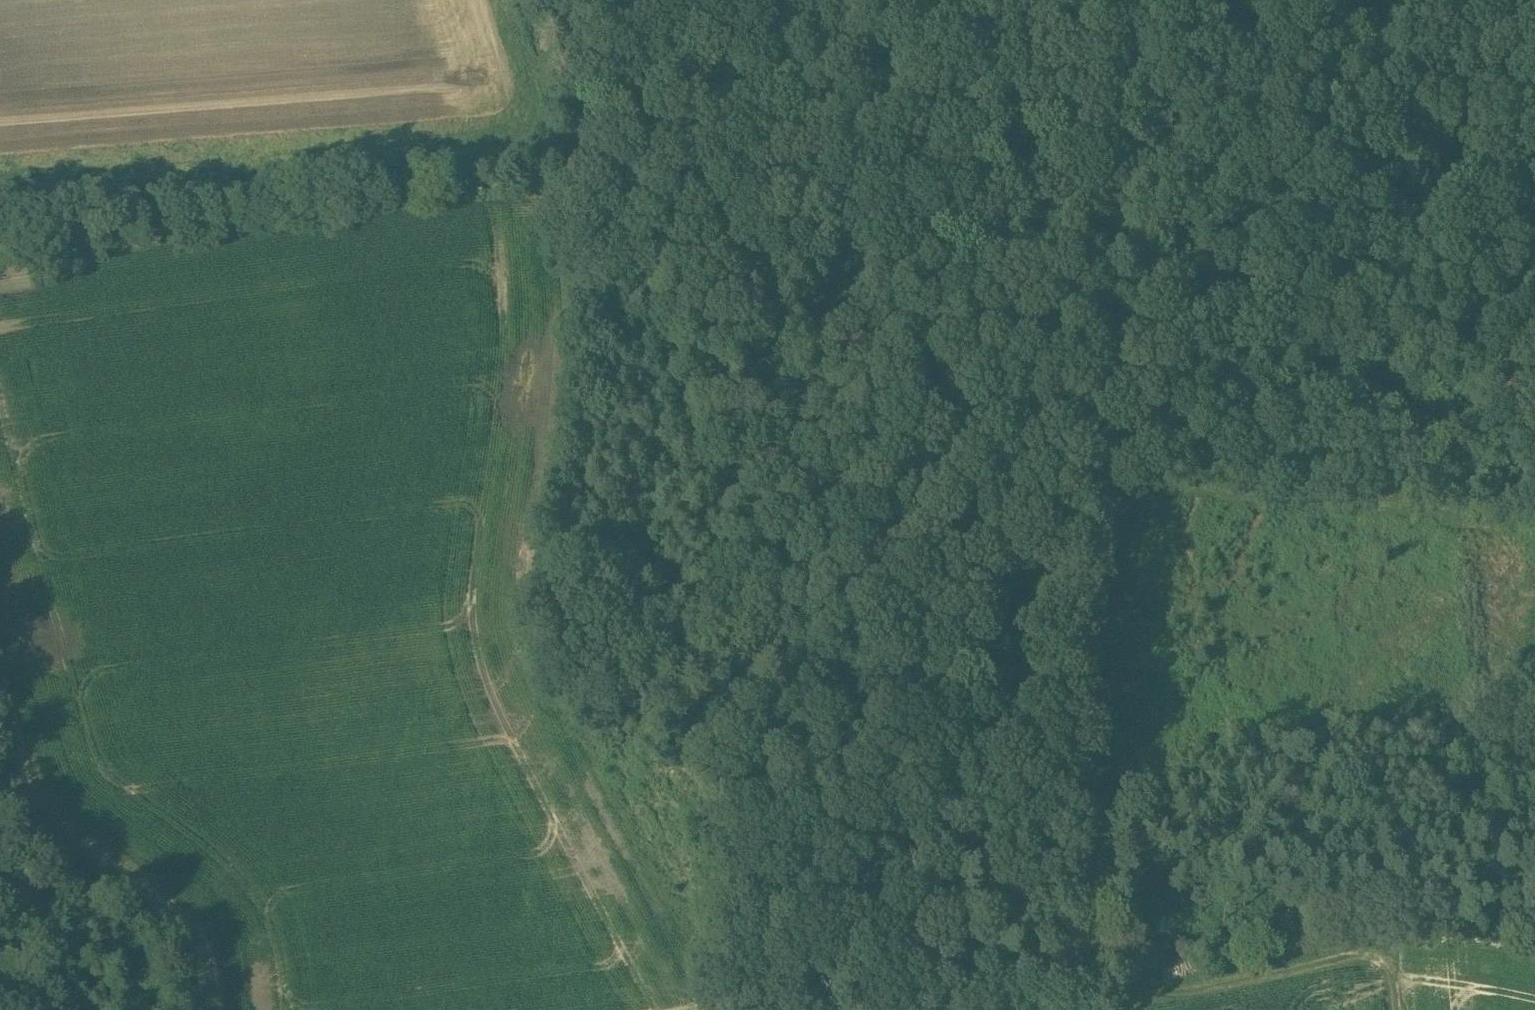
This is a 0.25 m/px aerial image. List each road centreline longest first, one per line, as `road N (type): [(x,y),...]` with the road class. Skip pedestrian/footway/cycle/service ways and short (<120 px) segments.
road 1 (track): [(1394,1009),(1385,958),(1191,990),(1162,988),(1114,961)]

